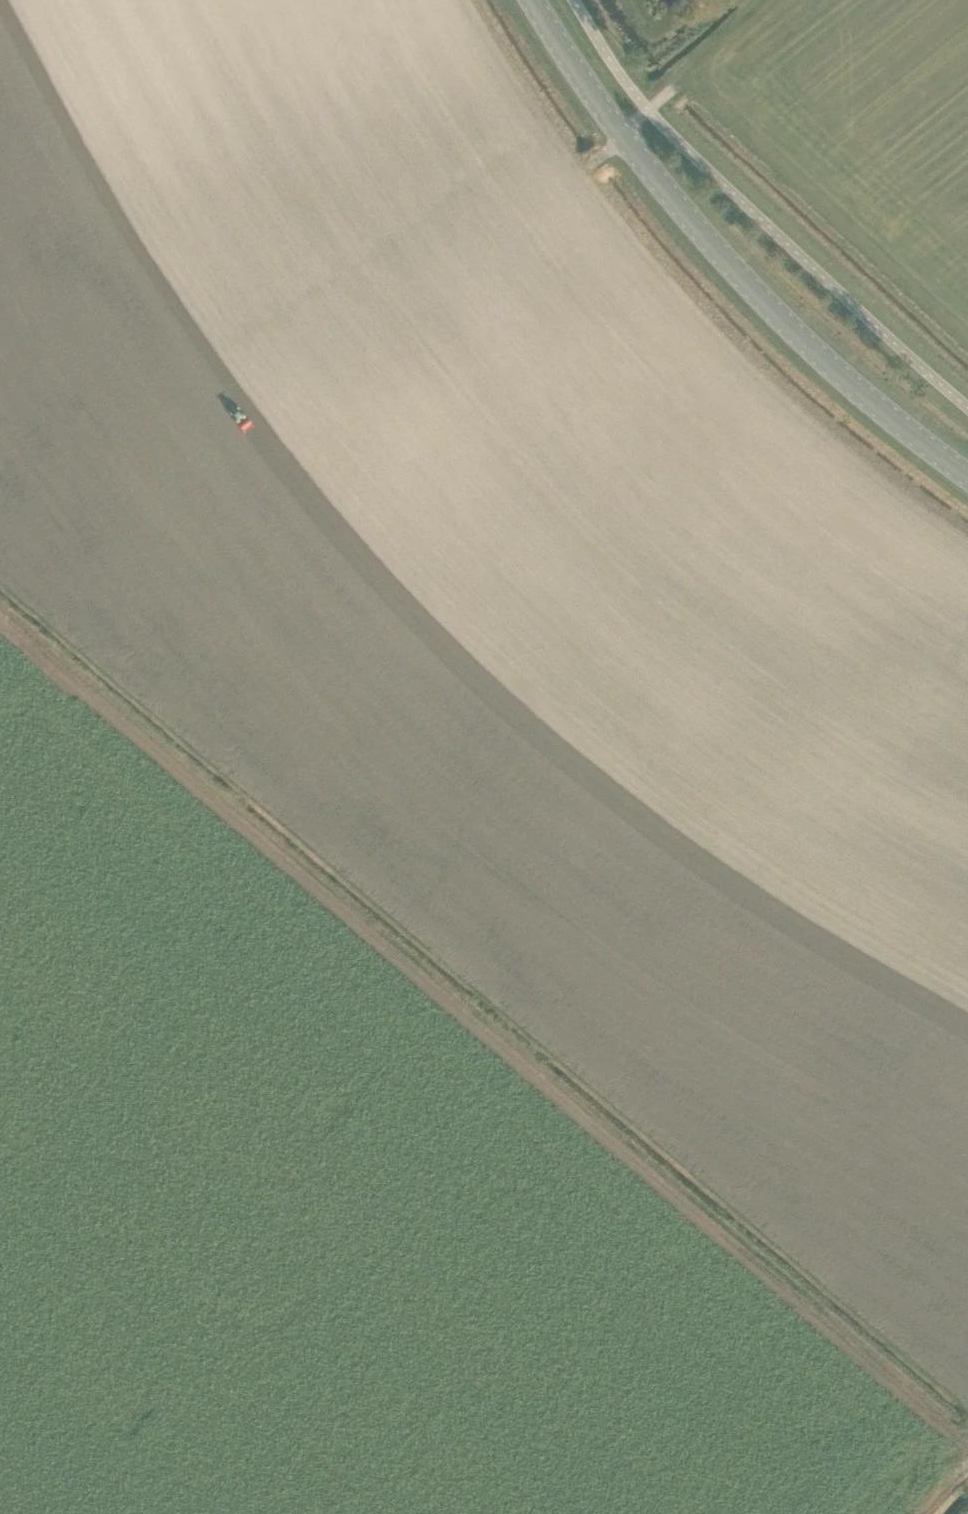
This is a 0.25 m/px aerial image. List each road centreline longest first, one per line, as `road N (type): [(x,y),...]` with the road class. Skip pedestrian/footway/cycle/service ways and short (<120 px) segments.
road 1 (secondary): [(967,473),(764,300),(599,102),(534,0)]

